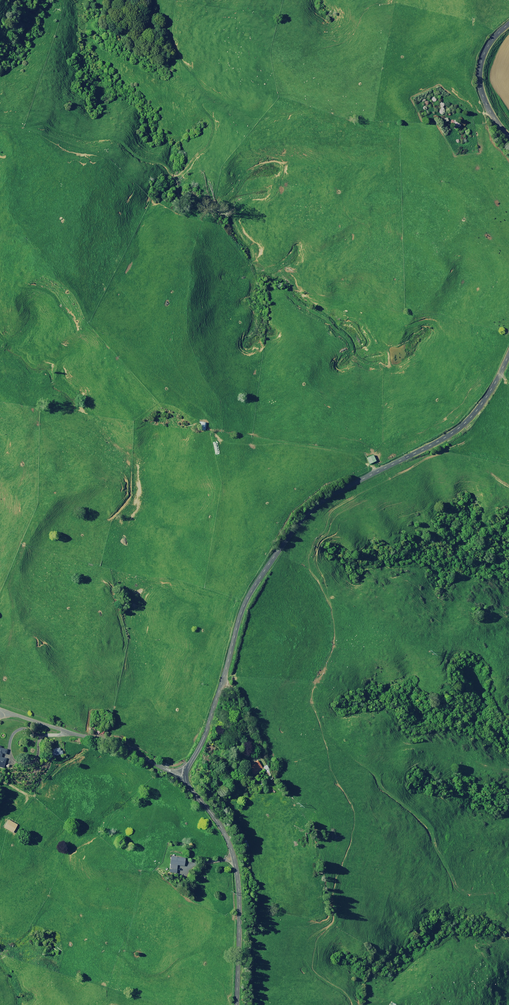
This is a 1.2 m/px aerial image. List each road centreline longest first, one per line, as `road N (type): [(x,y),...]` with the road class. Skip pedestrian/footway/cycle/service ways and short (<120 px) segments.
road 1 (unclassified): [(508,354),(487,396),(452,433),(332,494),(296,526),(244,606),(186,777)]
road 2 (unclassified): [(237,1004),(236,868),(221,827),(186,777)]
road 3 (unclassified): [(0,704),(186,777)]
road 4 (unclassified): [(508,27),(489,44),(477,70),(481,97),(508,136)]

